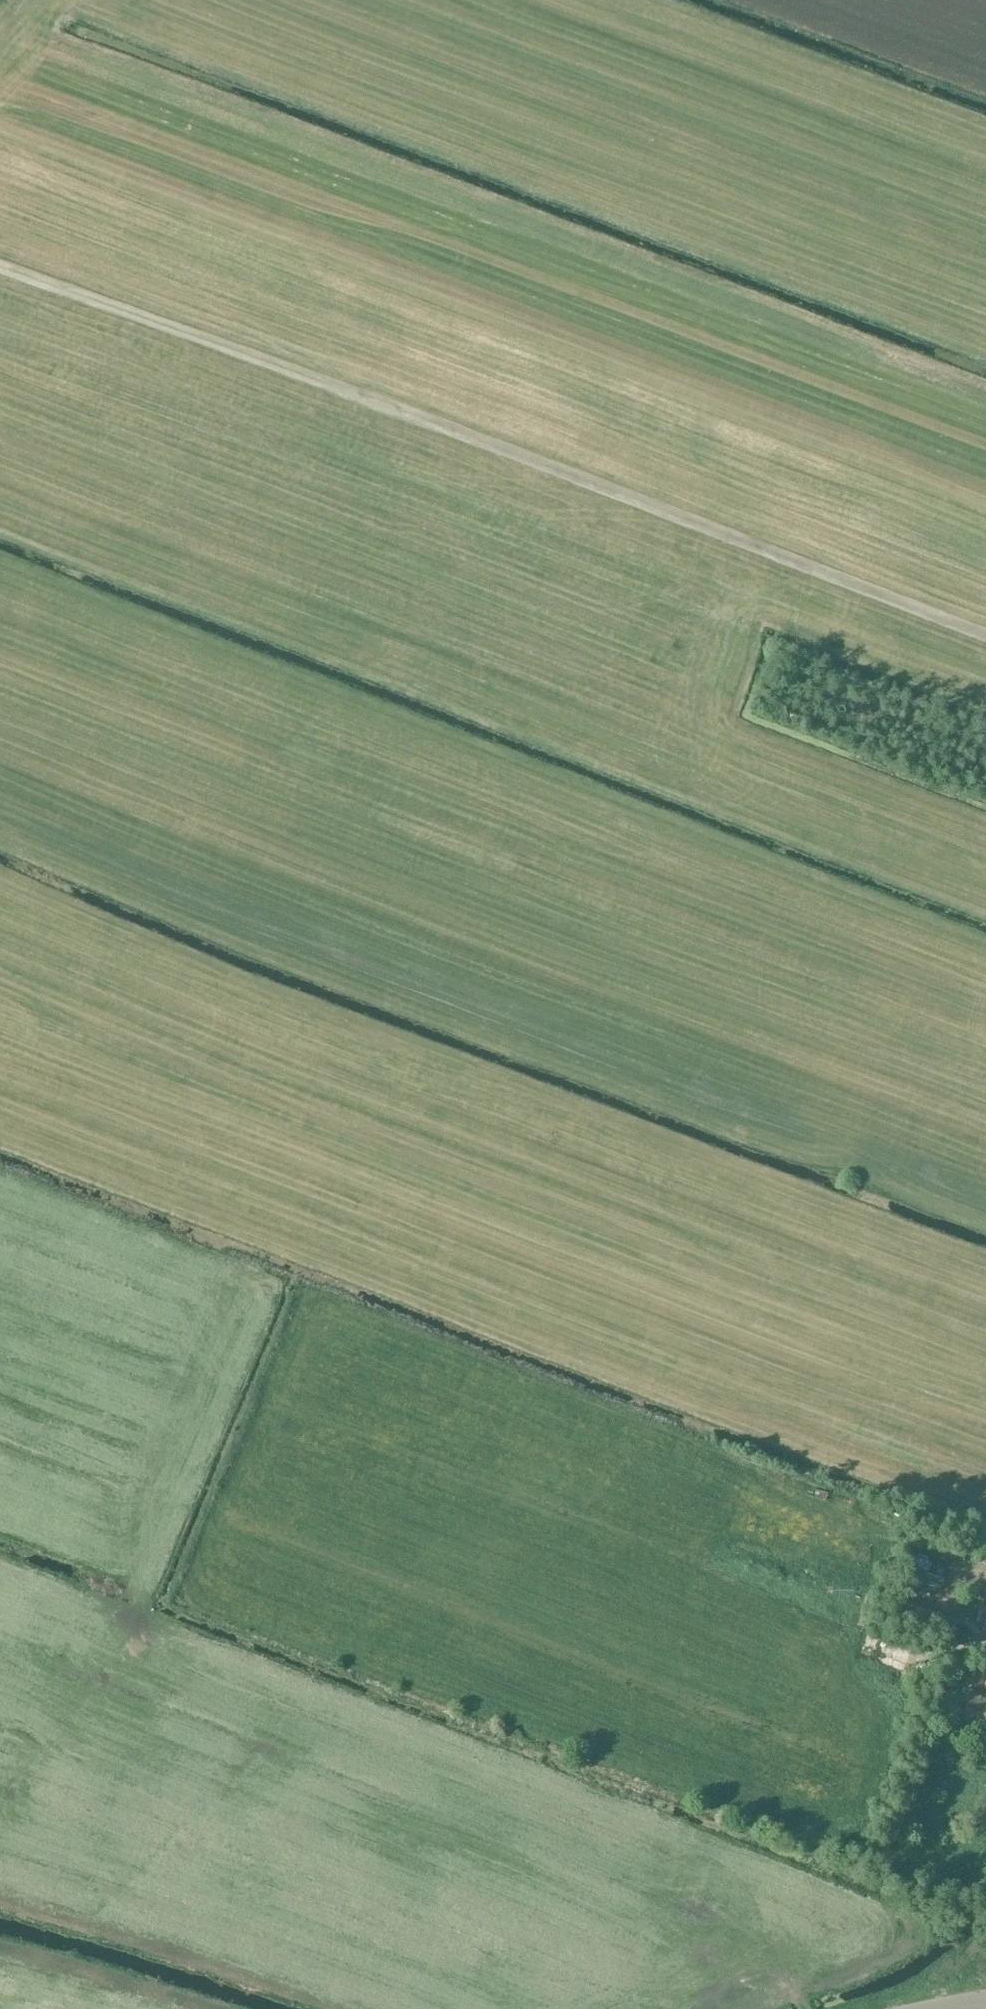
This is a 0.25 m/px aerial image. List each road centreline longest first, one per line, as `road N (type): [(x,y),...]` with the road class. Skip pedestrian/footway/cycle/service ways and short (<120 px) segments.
road 1 (track): [(985,644),(0,266)]

